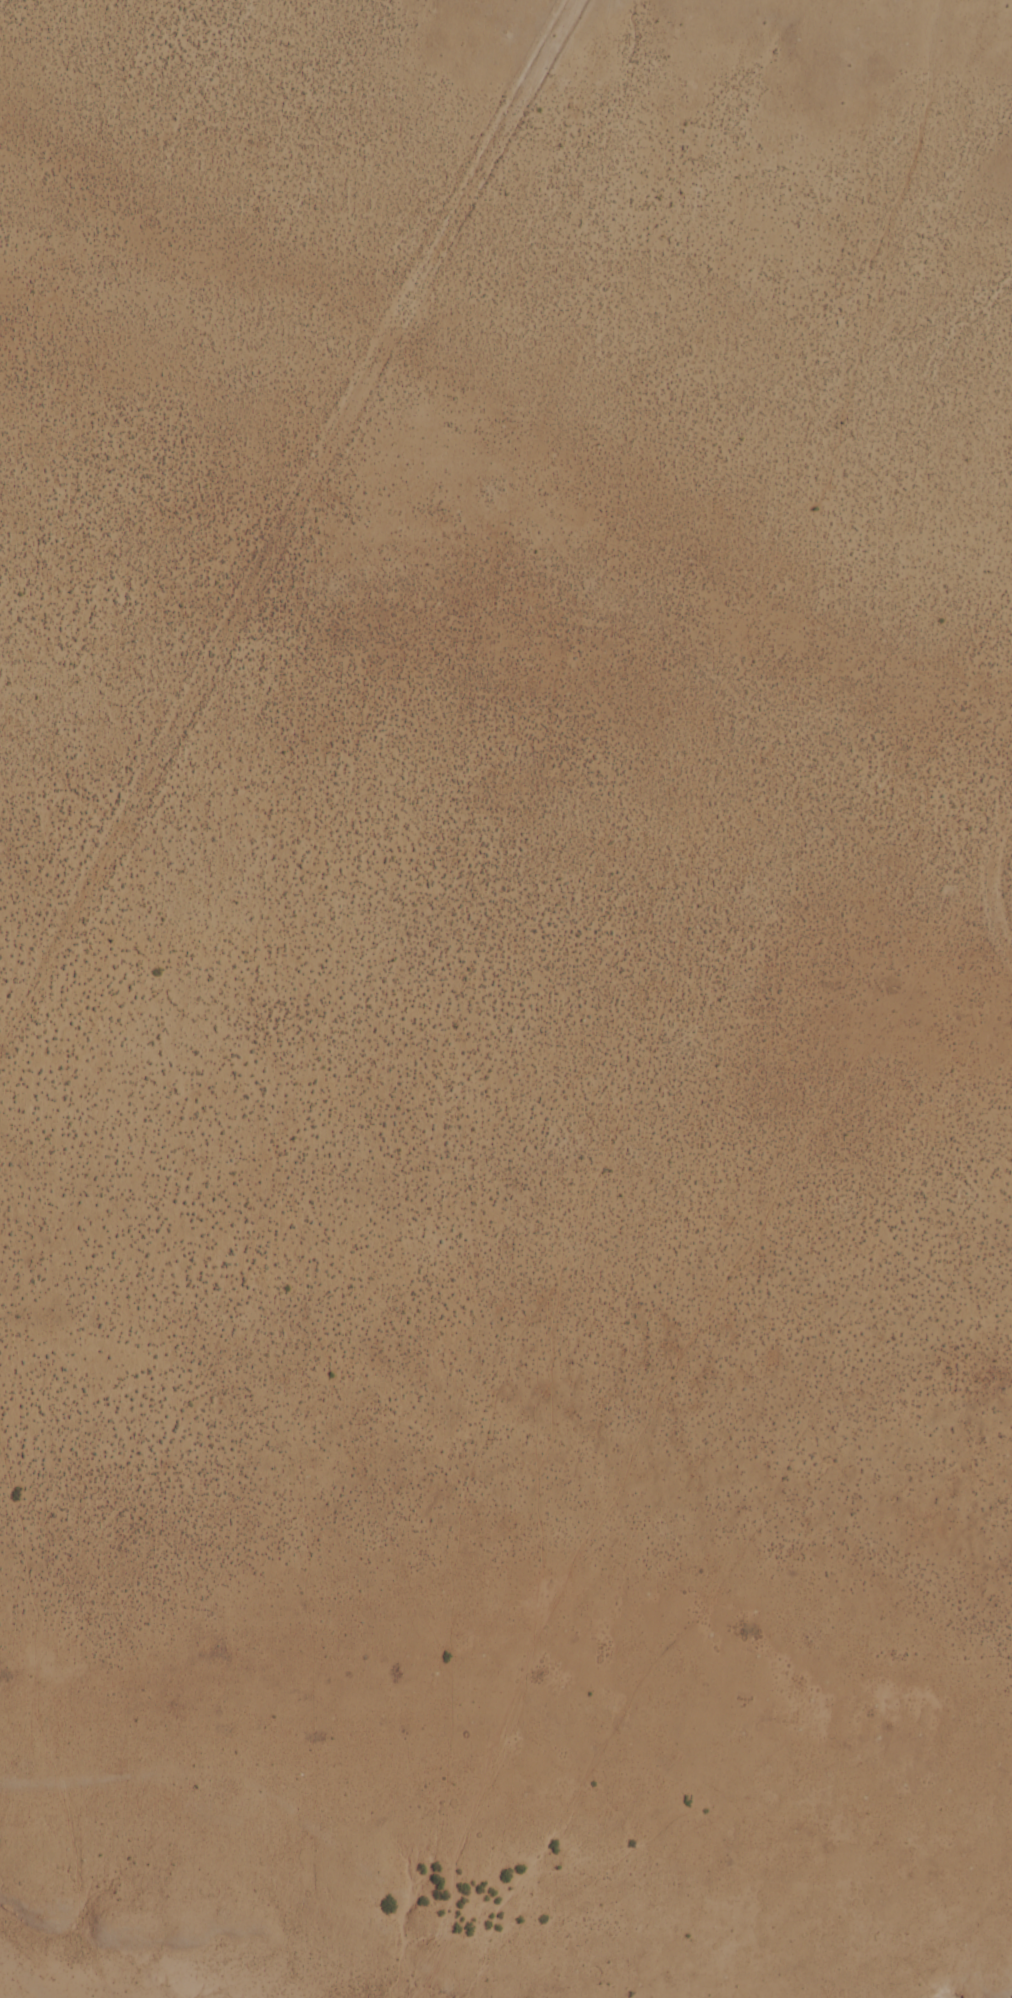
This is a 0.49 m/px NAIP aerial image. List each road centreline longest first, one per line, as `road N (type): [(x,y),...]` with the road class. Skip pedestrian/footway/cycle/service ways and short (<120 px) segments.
road 1 (track): [(579,0),(295,529),(53,948),(0,1001)]
road 2 (track): [(1011,981),(987,955),(987,883),(1011,837)]

